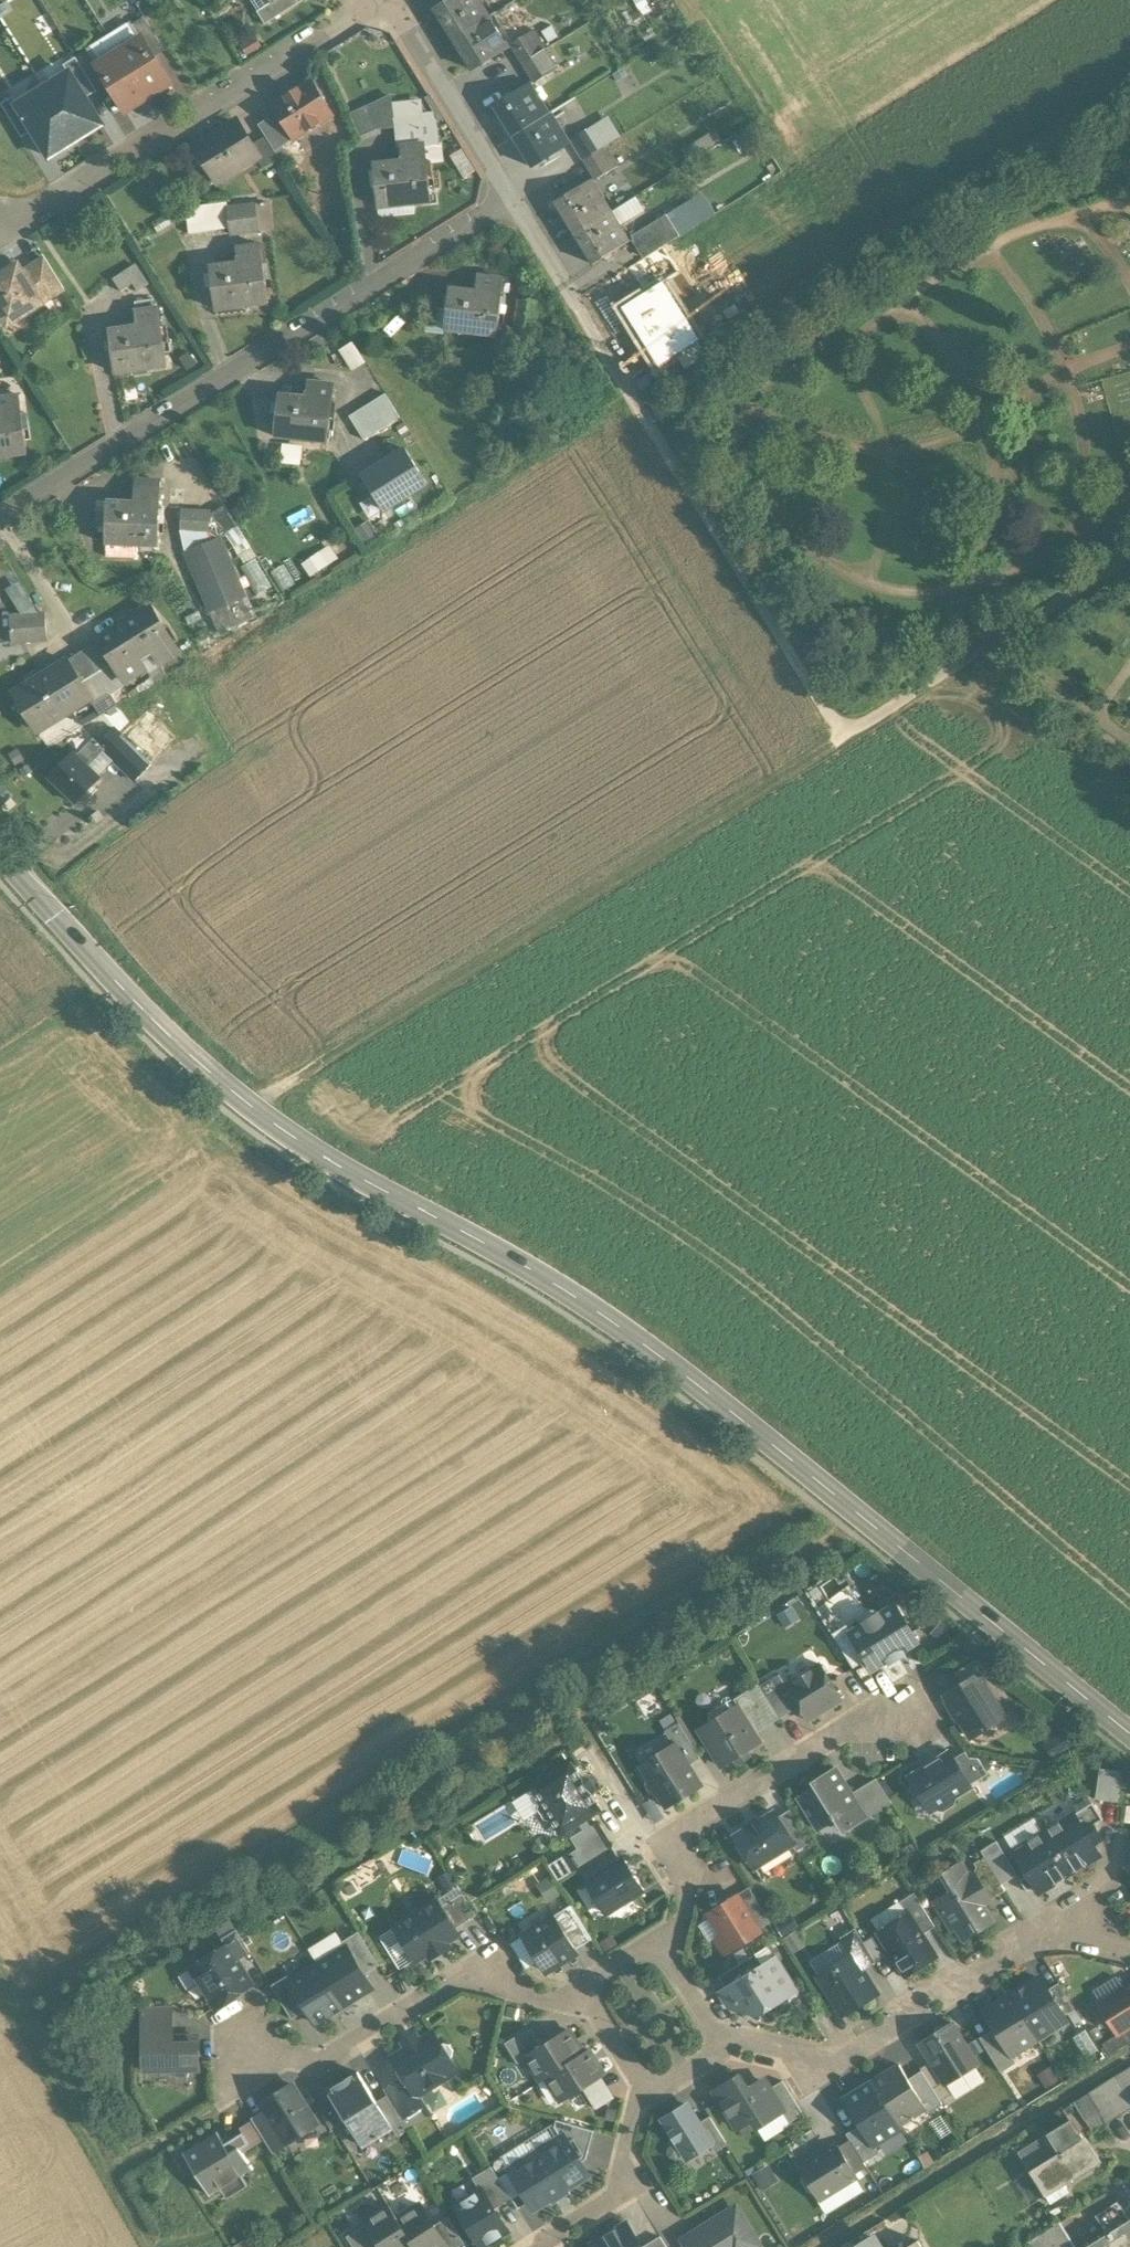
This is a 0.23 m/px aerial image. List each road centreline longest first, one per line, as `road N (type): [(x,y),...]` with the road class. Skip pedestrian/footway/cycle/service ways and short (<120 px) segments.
road 1 (tertiary): [(1129,1738),(592,1311),(386,1198),(248,1110),(184,1055),(0,857)]
road 2 (track): [(1129,558),(843,741),(649,429)]
road 3 (track): [(843,741),(248,1110)]
road 4 (residential): [(0,522),(513,201)]
road 5 (residential): [(388,3),(0,248)]
road 6 (residential): [(1129,1943),(1071,1925),(1029,1941),(816,2063),(728,2049)]
road 7 (residential): [(914,1692),(666,1843),(683,1868),(662,1940)]
road 8 (residential): [(581,1990),(553,1998),(469,1972),(323,2065),(273,2056),(228,2084)]
road 9 (track): [(823,2246),(1129,2056)]
road 10 (track): [(148,2246),(0,1990)]
road 11 (residential): [(649,429),(513,201)]
road 12 (residential): [(513,201),(388,3)]
road 13 (residential): [(645,2094),(619,2194),(532,2246)]
road 14 (track): [(228,2084),(208,2113),(106,2175)]
road 15 (residential): [(728,2049),(662,1940)]
road 16 (residential): [(581,1990),(645,2094)]

